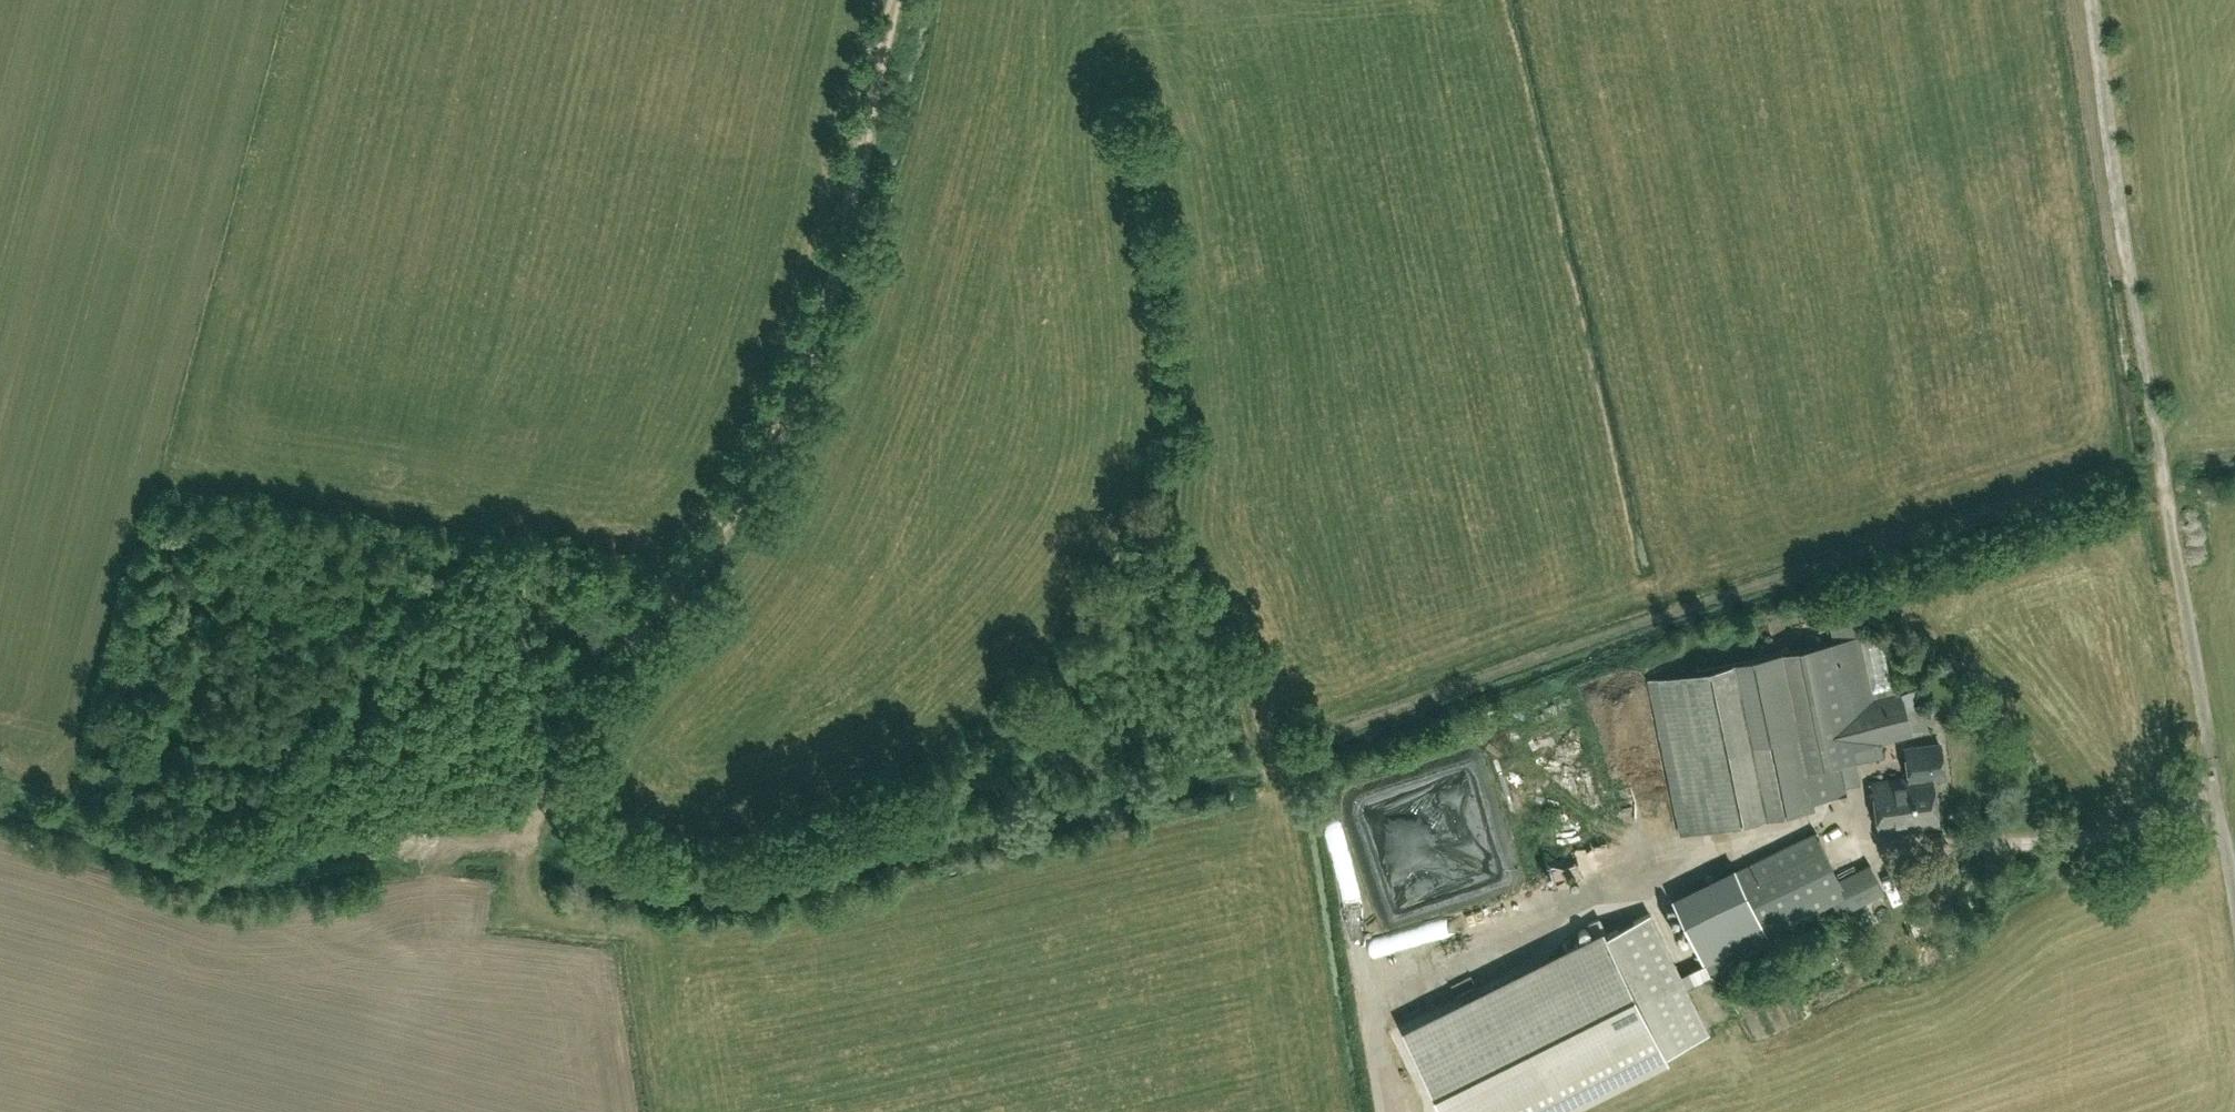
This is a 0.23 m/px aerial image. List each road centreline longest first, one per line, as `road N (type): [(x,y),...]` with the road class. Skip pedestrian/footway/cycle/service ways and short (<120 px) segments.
road 1 (track): [(894,0),(843,238),(793,393),(725,526),(585,689),(535,821)]
road 2 (track): [(2207,737),(2093,0)]

